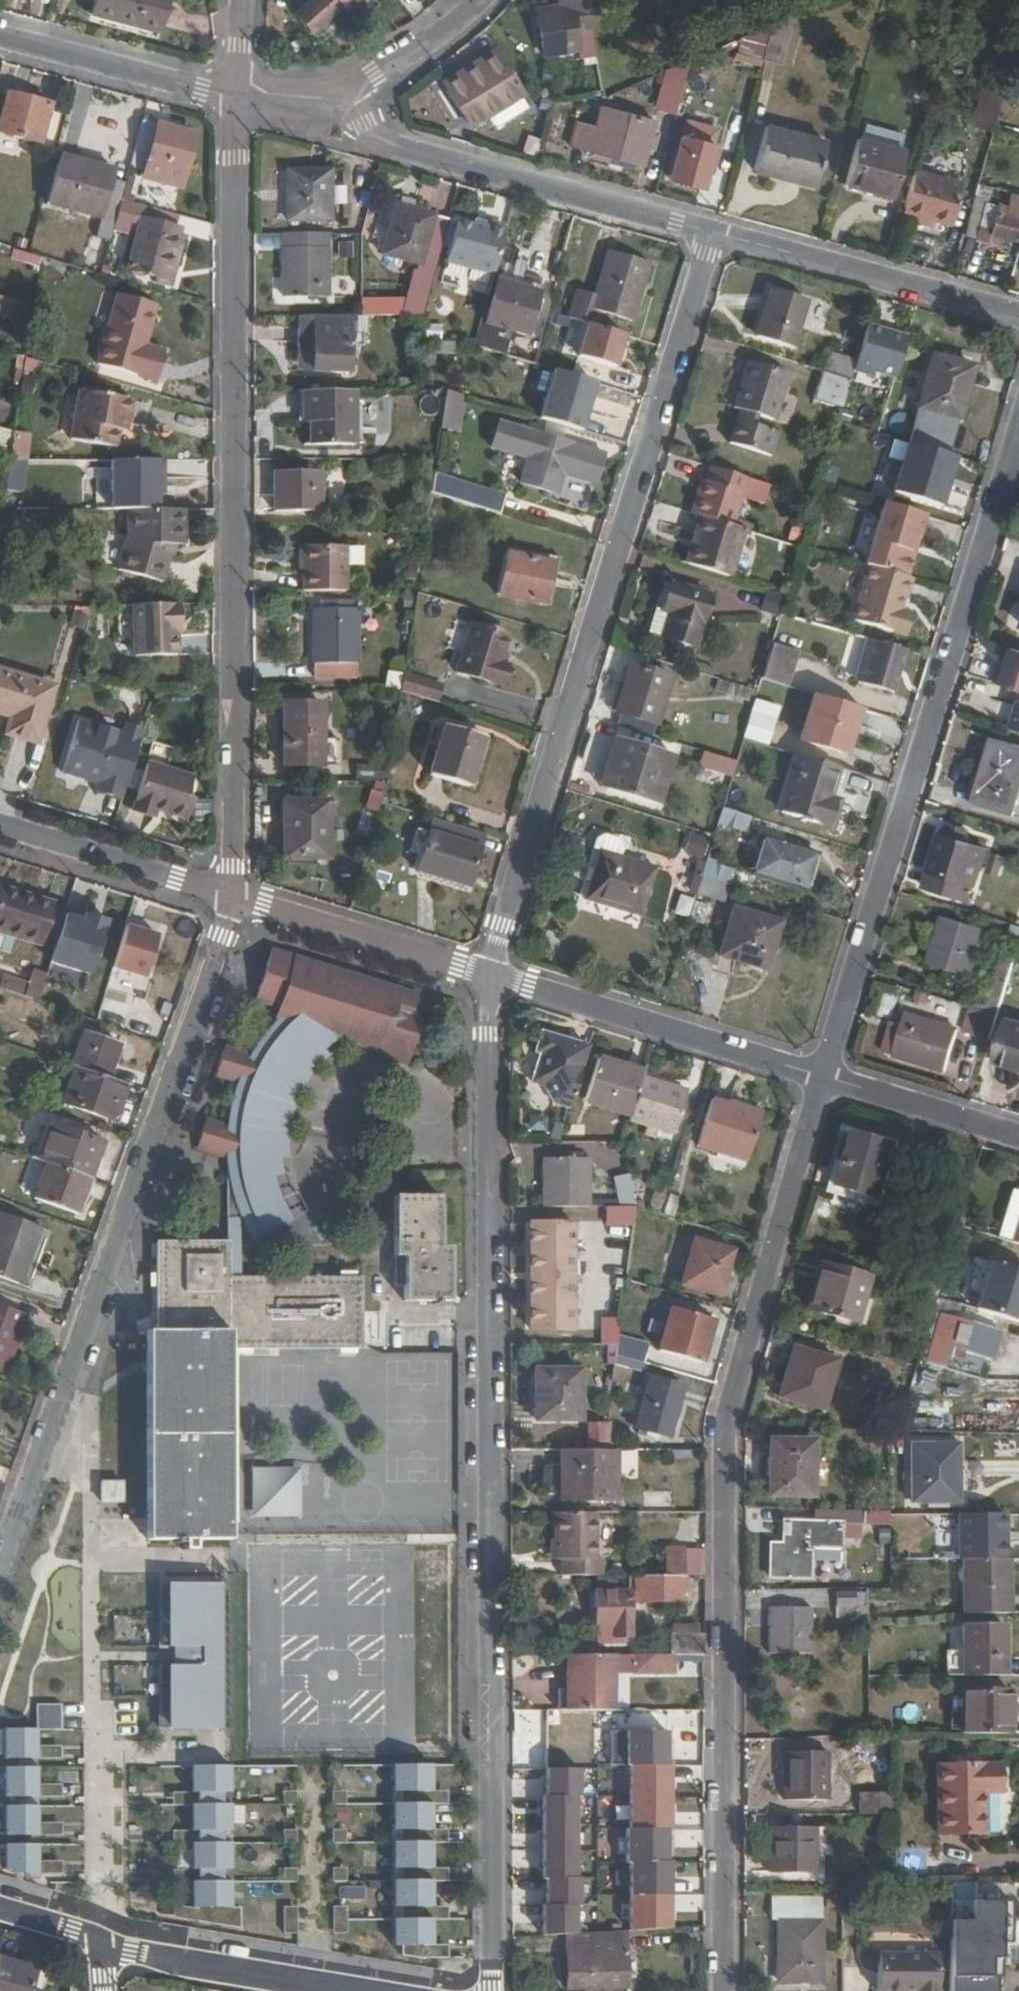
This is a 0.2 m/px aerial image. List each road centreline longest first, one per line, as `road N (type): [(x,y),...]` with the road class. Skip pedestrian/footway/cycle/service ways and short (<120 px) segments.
road 1 (residential): [(490,975),(492,1990)]
road 2 (residential): [(723,1990),(726,1421),(823,1077)]
road 3 (residential): [(232,896),(237,96)]
road 4 (residential): [(714,233),(490,975)]
road 5 (residential): [(0,1564),(232,896)]
road 6 (residential): [(823,1077),(1018,430)]
road 7 (residential): [(346,91),(364,124),(398,147),(714,233)]
road 8 (residential): [(490,975),(823,1077)]
road 9 (residential): [(714,233),(1018,315)]
road 10 (residential): [(232,896),(490,975)]
road 11 (residential): [(100,1941),(357,1990)]
road 12 (residential): [(0,36),(237,96)]
road 13 (residential): [(0,825),(232,896)]
road 14 (residential): [(823,1077),(1018,1137)]
road 15 (residential): [(346,91),(479,0)]

